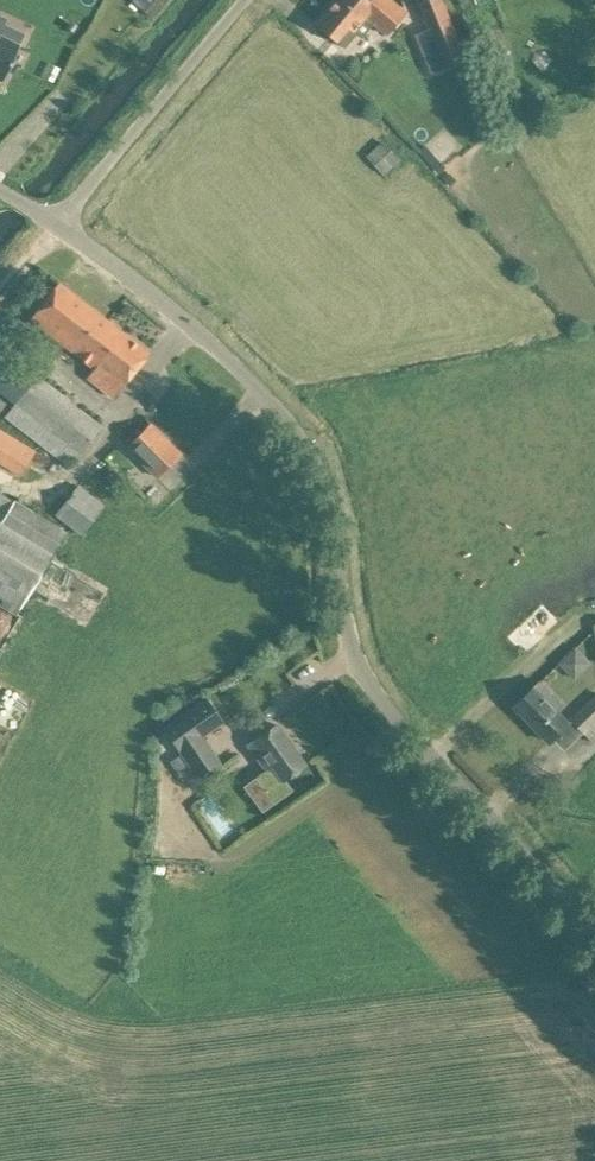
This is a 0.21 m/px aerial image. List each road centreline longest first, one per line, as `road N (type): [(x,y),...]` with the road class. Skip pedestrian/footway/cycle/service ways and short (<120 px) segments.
road 1 (unclassified): [(594,939),(373,690),(350,644),(333,517),(302,439),(232,359),(57,225)]
road 2 (unclassified): [(57,225),(242,0)]

